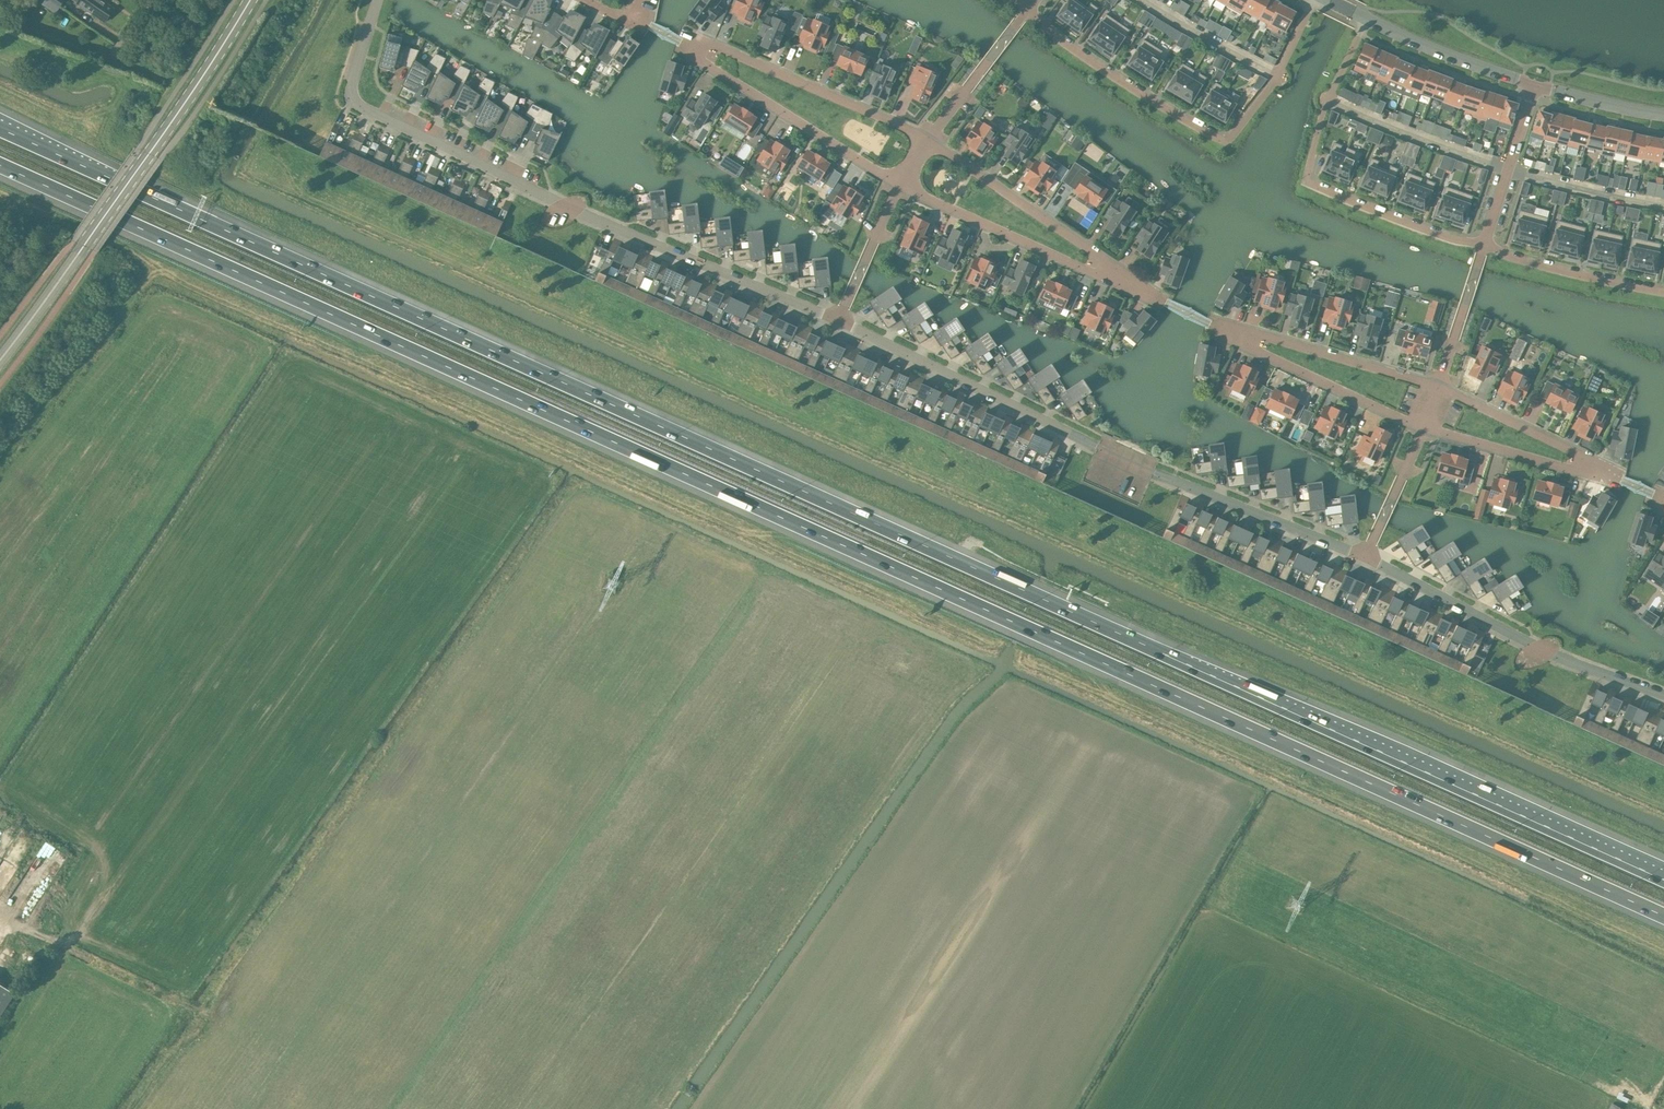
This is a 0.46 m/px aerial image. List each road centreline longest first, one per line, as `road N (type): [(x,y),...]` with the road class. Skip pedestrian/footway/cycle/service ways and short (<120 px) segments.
road 1 (motorway): [(0,167),(1663,917)]
road 2 (motorway): [(1663,878),(0,129)]
road 3 (residential): [(840,320),(569,208),(351,101),(378,0)]
road 4 (residential): [(1366,556),(1154,472),(840,320)]
road 5 (residential): [(1026,12),(1230,144),(1279,76),(1314,0)]
road 6 (residential): [(1485,244),(1457,240),(1306,181),(1327,97),(1365,18)]
road 7 (residential): [(1663,696),(1527,643),(1366,556)]
road 8 (tertiary): [(76,258),(251,0)]
road 9 (residential): [(900,184),(1161,300)]
road 10 (residential): [(928,139),(1161,300)]
road 11 (residential): [(686,44),(722,48),(928,139)]
road 12 (residential): [(686,44),(900,184)]
road 13 (residential): [(1216,329),(1440,387)]
road 14 (residential): [(1216,329),(1424,428)]
road 15 (residential): [(1424,428),(1613,478)]
road 16 (residential): [(1440,387),(1613,478)]
road 17 (residential): [(1485,244),(1663,292)]
road 18 (residential): [(1365,18),(1535,87)]
road 19 (residential): [(1485,244),(1535,87)]
road 20 (residential): [(928,139),(1026,12)]
road 21 (residential): [(1440,387),(1485,244)]
road 22 (residential): [(840,320),(900,184)]
road 23 (residential): [(1366,556),(1424,428)]
road 24 (residential): [(1535,87),(1663,113)]
road 25 (tertiary): [(76,258),(0,359)]

